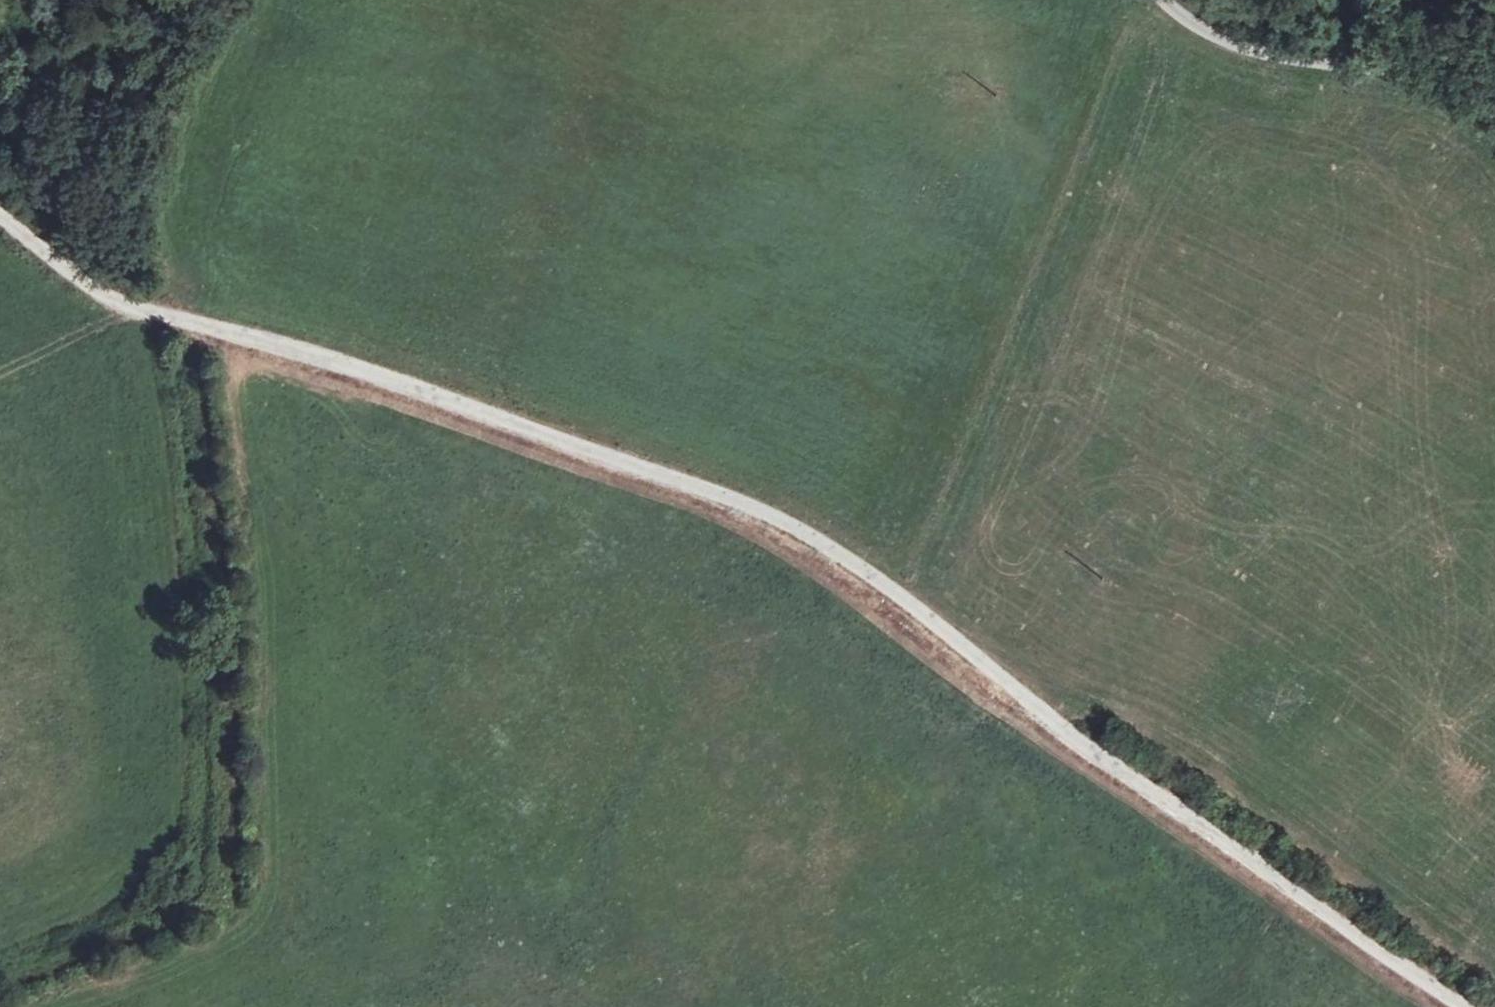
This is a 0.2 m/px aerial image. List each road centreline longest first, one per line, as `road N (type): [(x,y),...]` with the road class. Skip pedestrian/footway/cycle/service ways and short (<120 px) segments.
road 1 (unclassified): [(0,209),(93,282),(143,307),(320,350),(769,507),(1471,1006)]
road 2 (unclassified): [(1494,166),(1423,138),(1264,112),(1212,85),(1144,0)]

